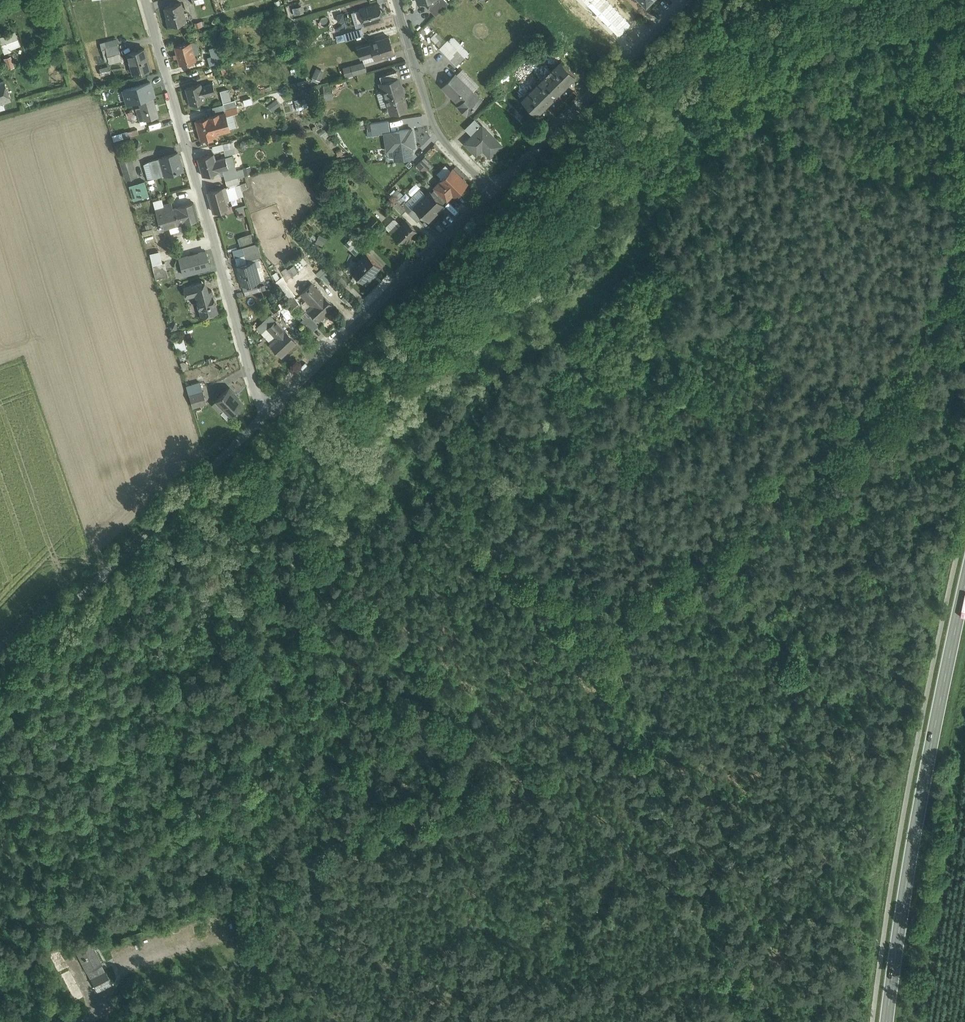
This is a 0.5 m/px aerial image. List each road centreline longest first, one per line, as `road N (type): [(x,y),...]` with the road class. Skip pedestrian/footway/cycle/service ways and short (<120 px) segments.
road 1 (secondary): [(889,1021),(918,824),(964,598)]
road 2 (residential): [(271,409),(257,392),(146,0)]
road 3 (unclassified): [(271,409),(0,675)]
road 4 (unclassified): [(488,196),(271,409)]
road 5 (unclassified): [(686,0),(488,196)]
road 6 (residential): [(392,0),(436,141),(488,196)]

